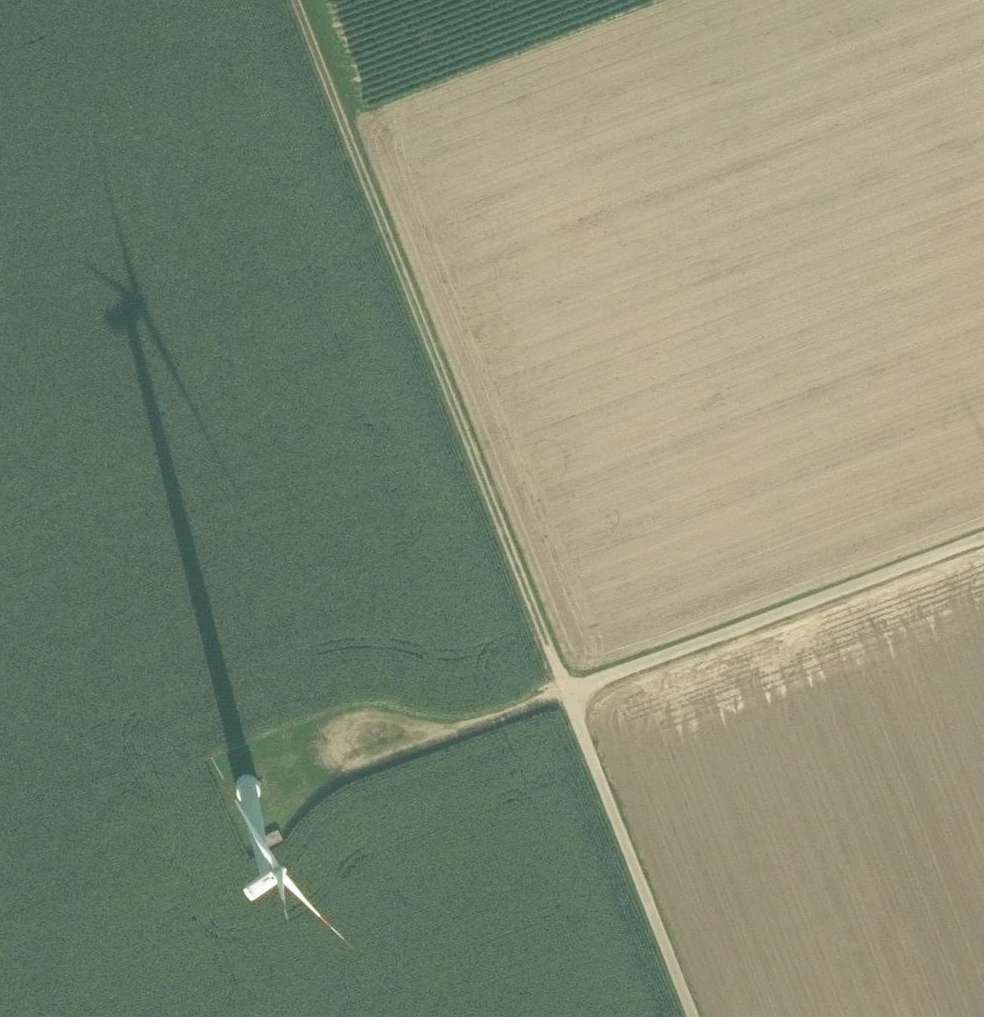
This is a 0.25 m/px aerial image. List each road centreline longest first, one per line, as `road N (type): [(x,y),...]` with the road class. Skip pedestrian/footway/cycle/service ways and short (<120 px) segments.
road 1 (track): [(568,692),(296,0)]
road 2 (track): [(983,538),(568,692)]
road 3 (track): [(568,692),(694,1016)]
road 4 (track): [(568,692),(311,790)]

